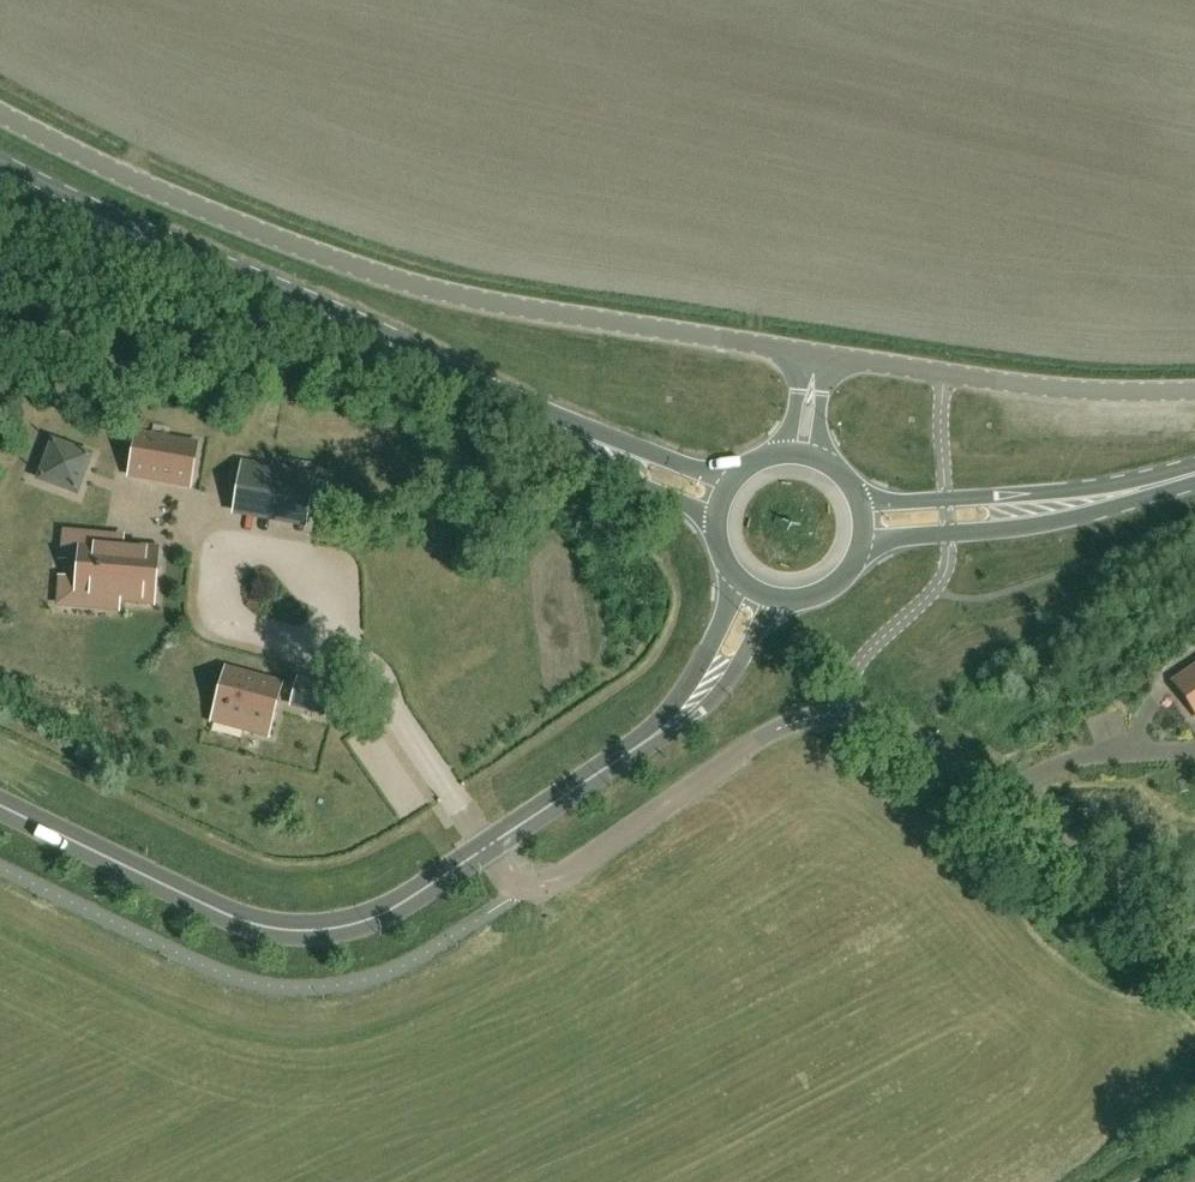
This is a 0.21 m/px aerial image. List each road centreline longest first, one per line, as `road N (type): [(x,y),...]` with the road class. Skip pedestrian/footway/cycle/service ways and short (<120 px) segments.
road 1 (unclassified): [(817,354),(395,282),(207,213),(0,116)]
road 2 (unclassified): [(1194,927),(928,745),(897,727),(850,719),(807,720),(768,735),(542,889),(508,875),(489,848)]
road 3 (primary): [(724,501),(618,462),(376,340),(0,173)]
road 4 (tertiary): [(0,805),(232,917),(283,930),(326,930),(378,917),(489,848)]
road 5 (unclassified): [(1194,391),(1064,391),(817,354)]
road 6 (primary): [(1194,473),(1051,507),(864,522)]
road 7 (tertiary): [(489,848),(664,728)]
road 8 (tertiary): [(733,574),(729,612),(664,728)]
road 9 (tertiary): [(664,728),(732,675),(770,600)]
road 10 (primary): [(770,600),(815,599),(836,588),(861,551),(864,522)]

